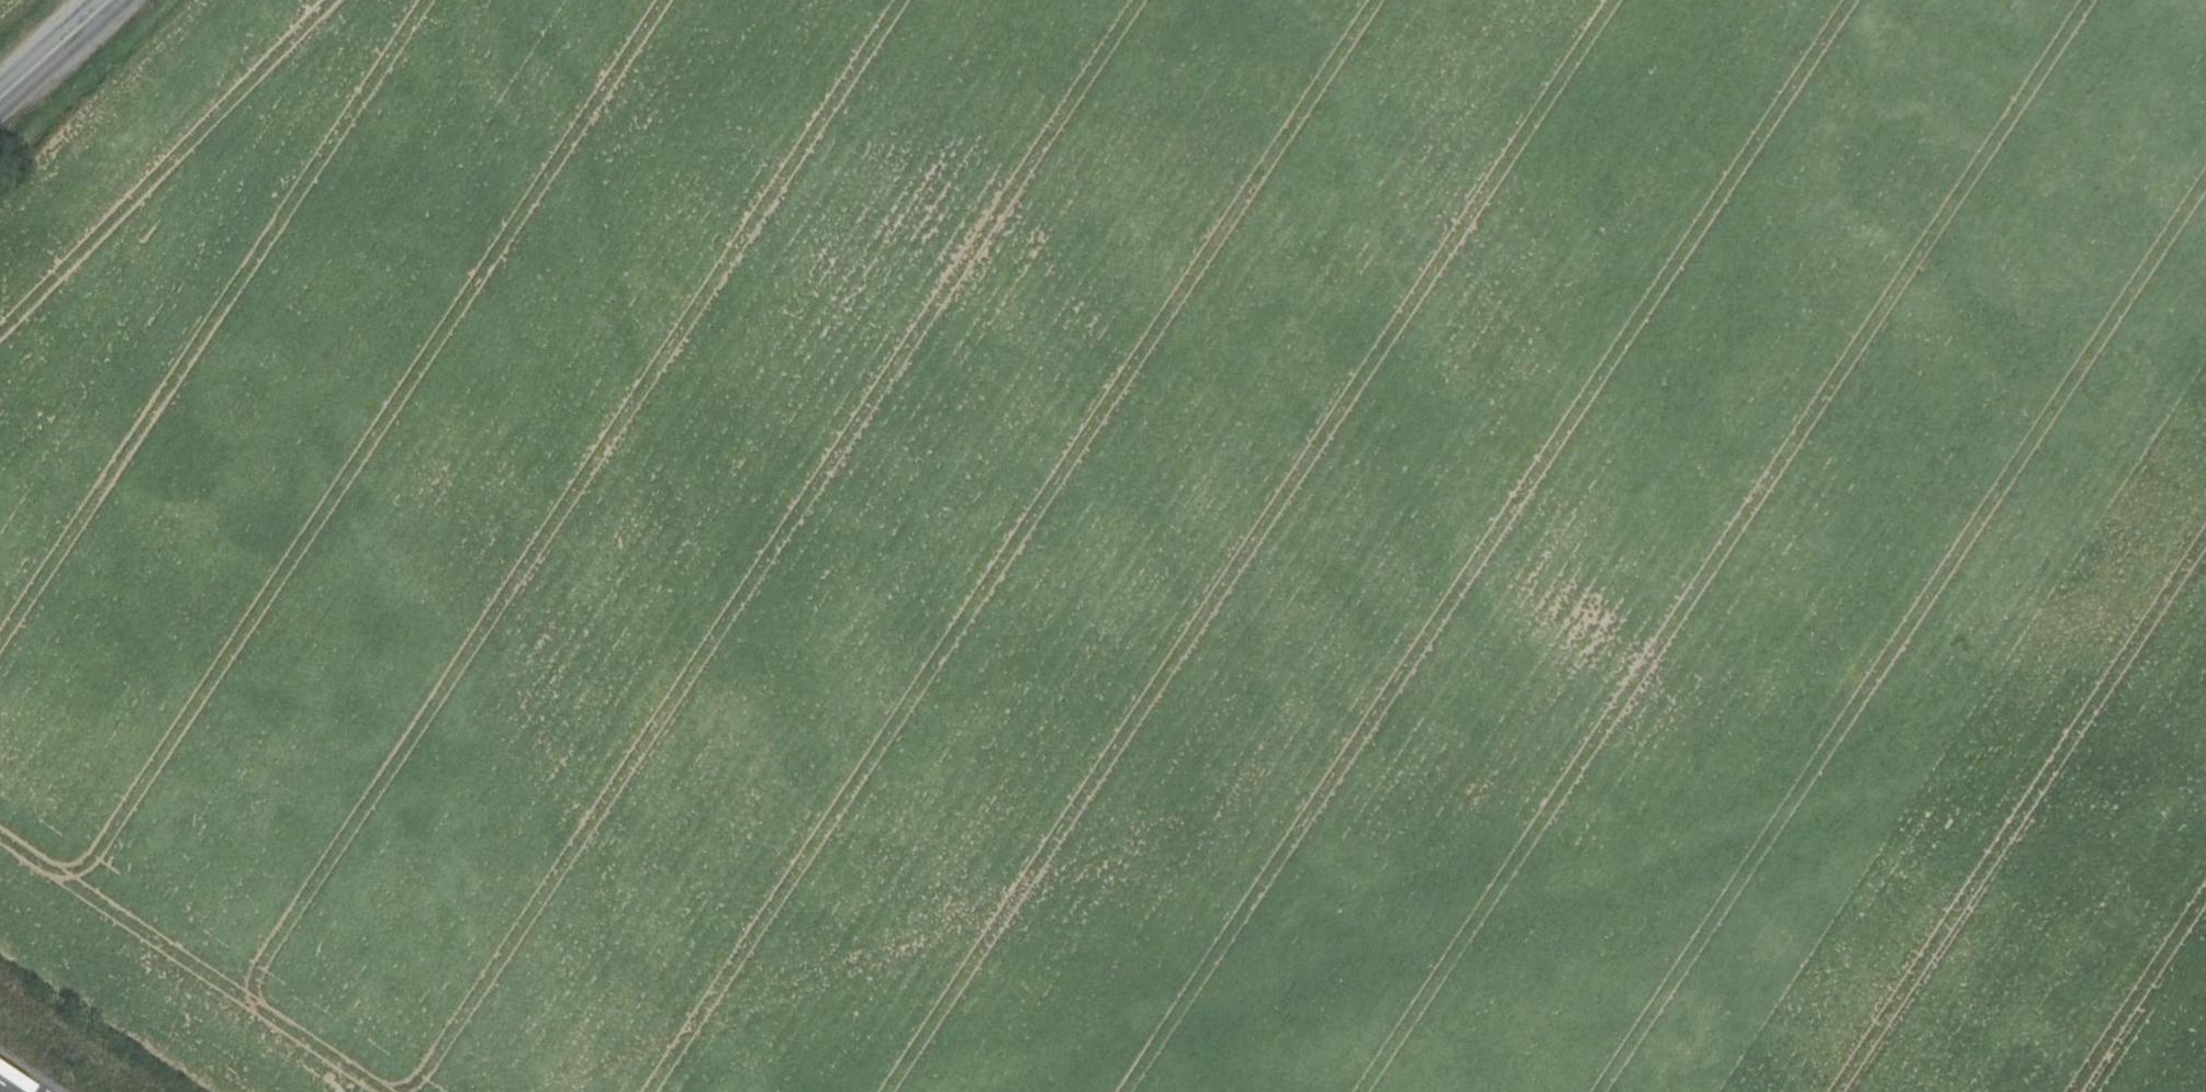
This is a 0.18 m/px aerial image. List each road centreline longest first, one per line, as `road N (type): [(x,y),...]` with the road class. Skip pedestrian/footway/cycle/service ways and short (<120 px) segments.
road 1 (tertiary): [(0,101),(114,0)]

